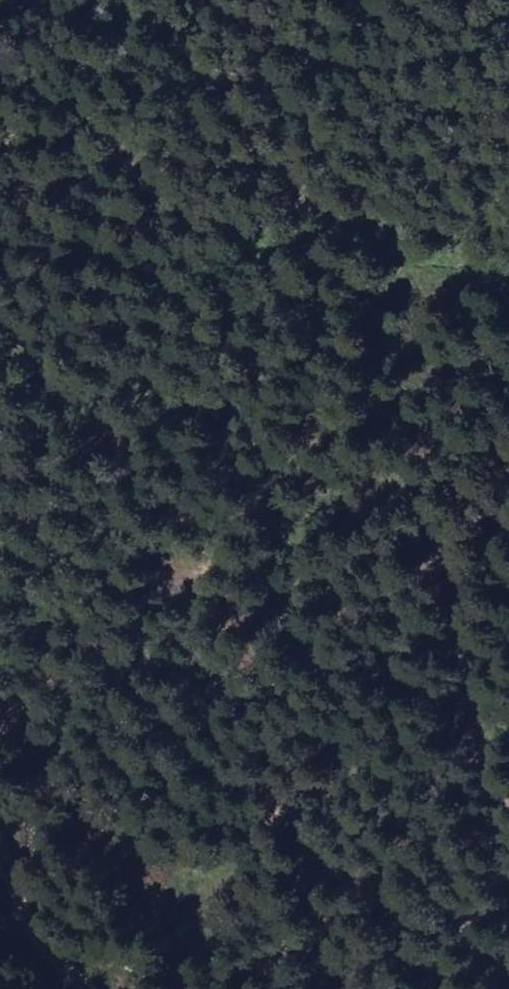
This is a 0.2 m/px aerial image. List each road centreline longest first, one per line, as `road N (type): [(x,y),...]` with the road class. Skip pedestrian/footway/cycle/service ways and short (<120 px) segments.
road 1 (track): [(508,980),(215,583),(189,532),(185,487),(211,368),(199,308),(162,281),(0,238)]
road 2 (track): [(147,0),(236,129),(288,181),(363,237),(415,300),(433,350),(432,548),(508,849)]
road 3 (track): [(0,856),(30,928),(87,988)]

